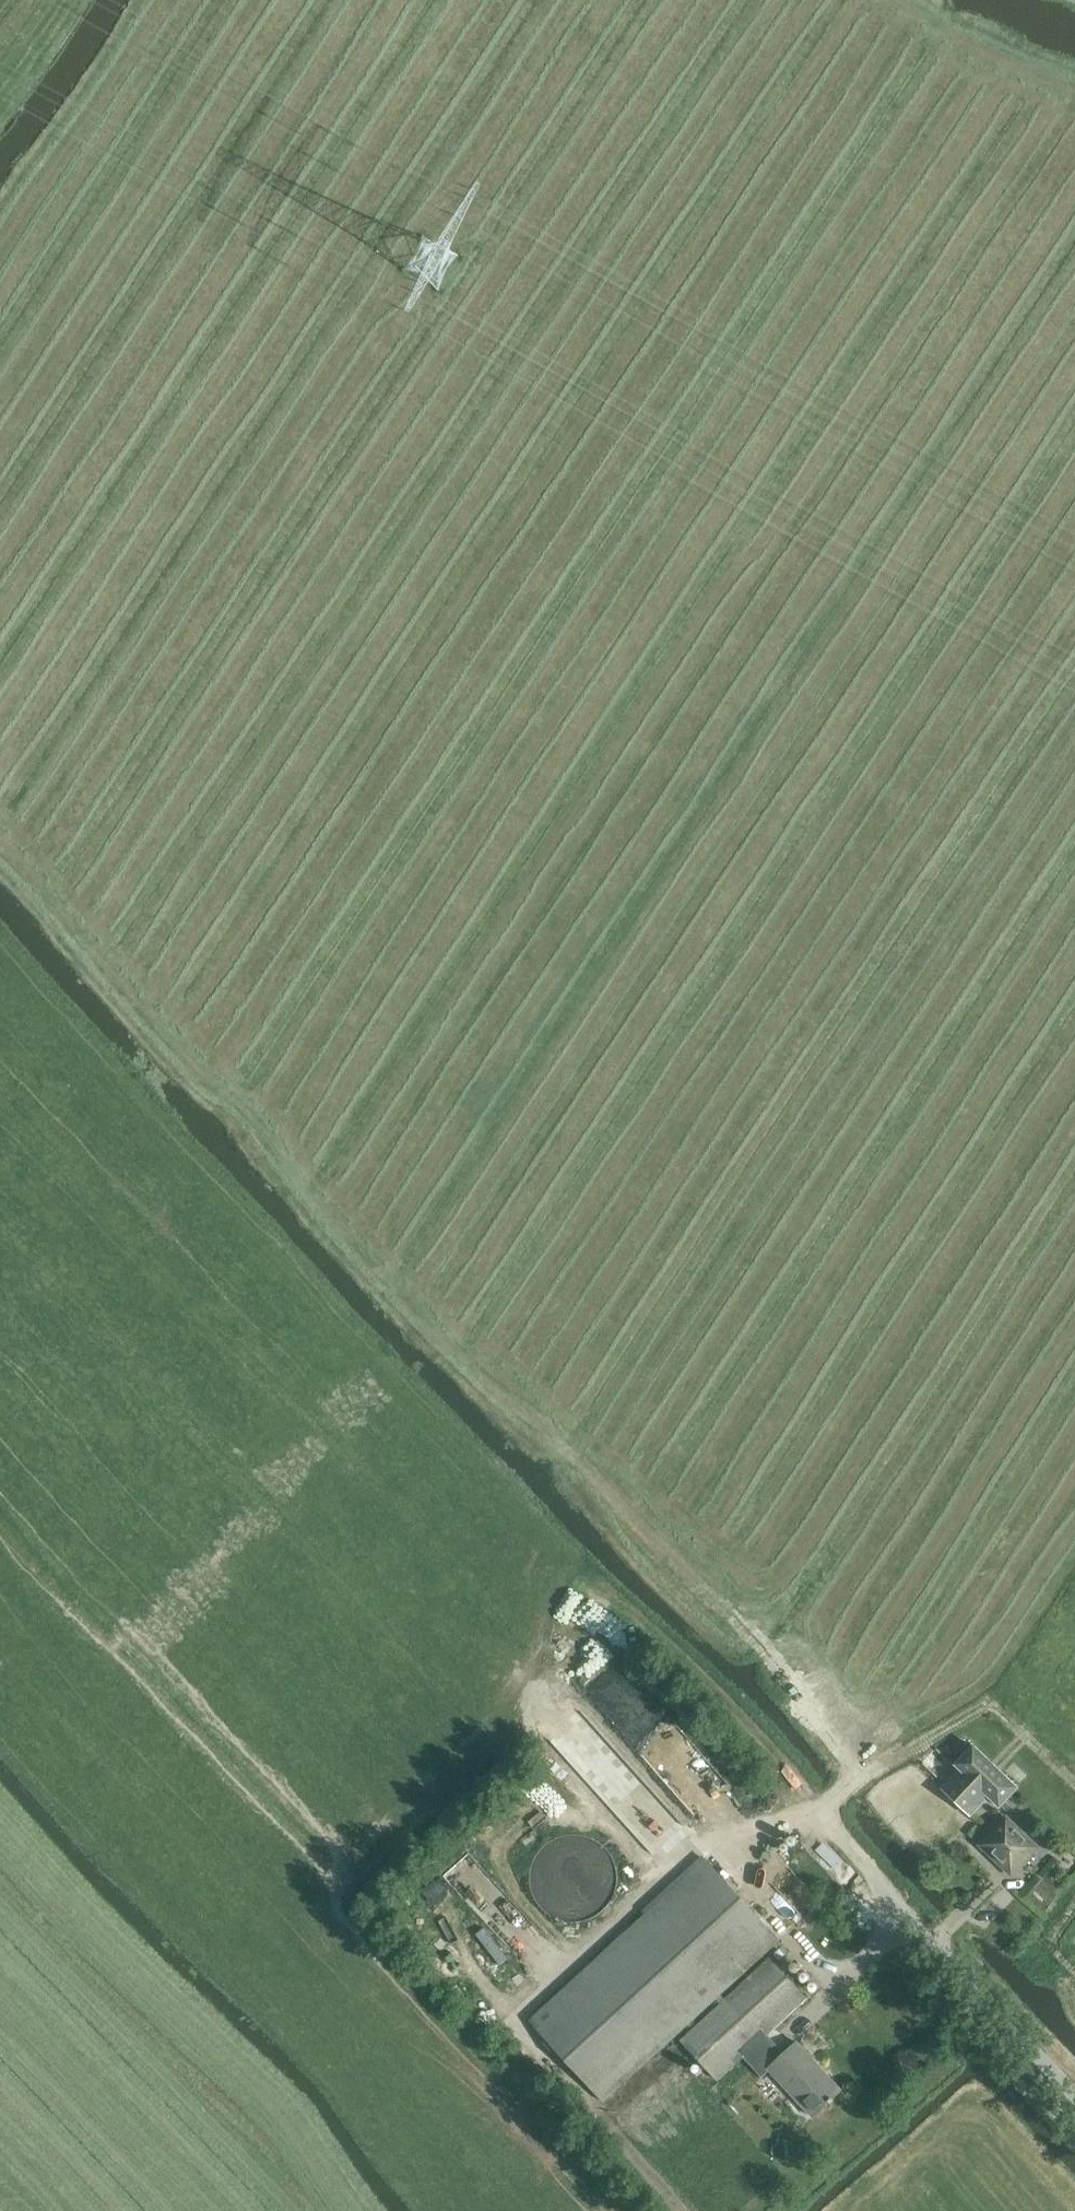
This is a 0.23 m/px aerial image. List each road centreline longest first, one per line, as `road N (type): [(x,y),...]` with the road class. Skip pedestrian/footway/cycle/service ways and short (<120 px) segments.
road 1 (track): [(683,2210),(514,2022),(701,1842)]

